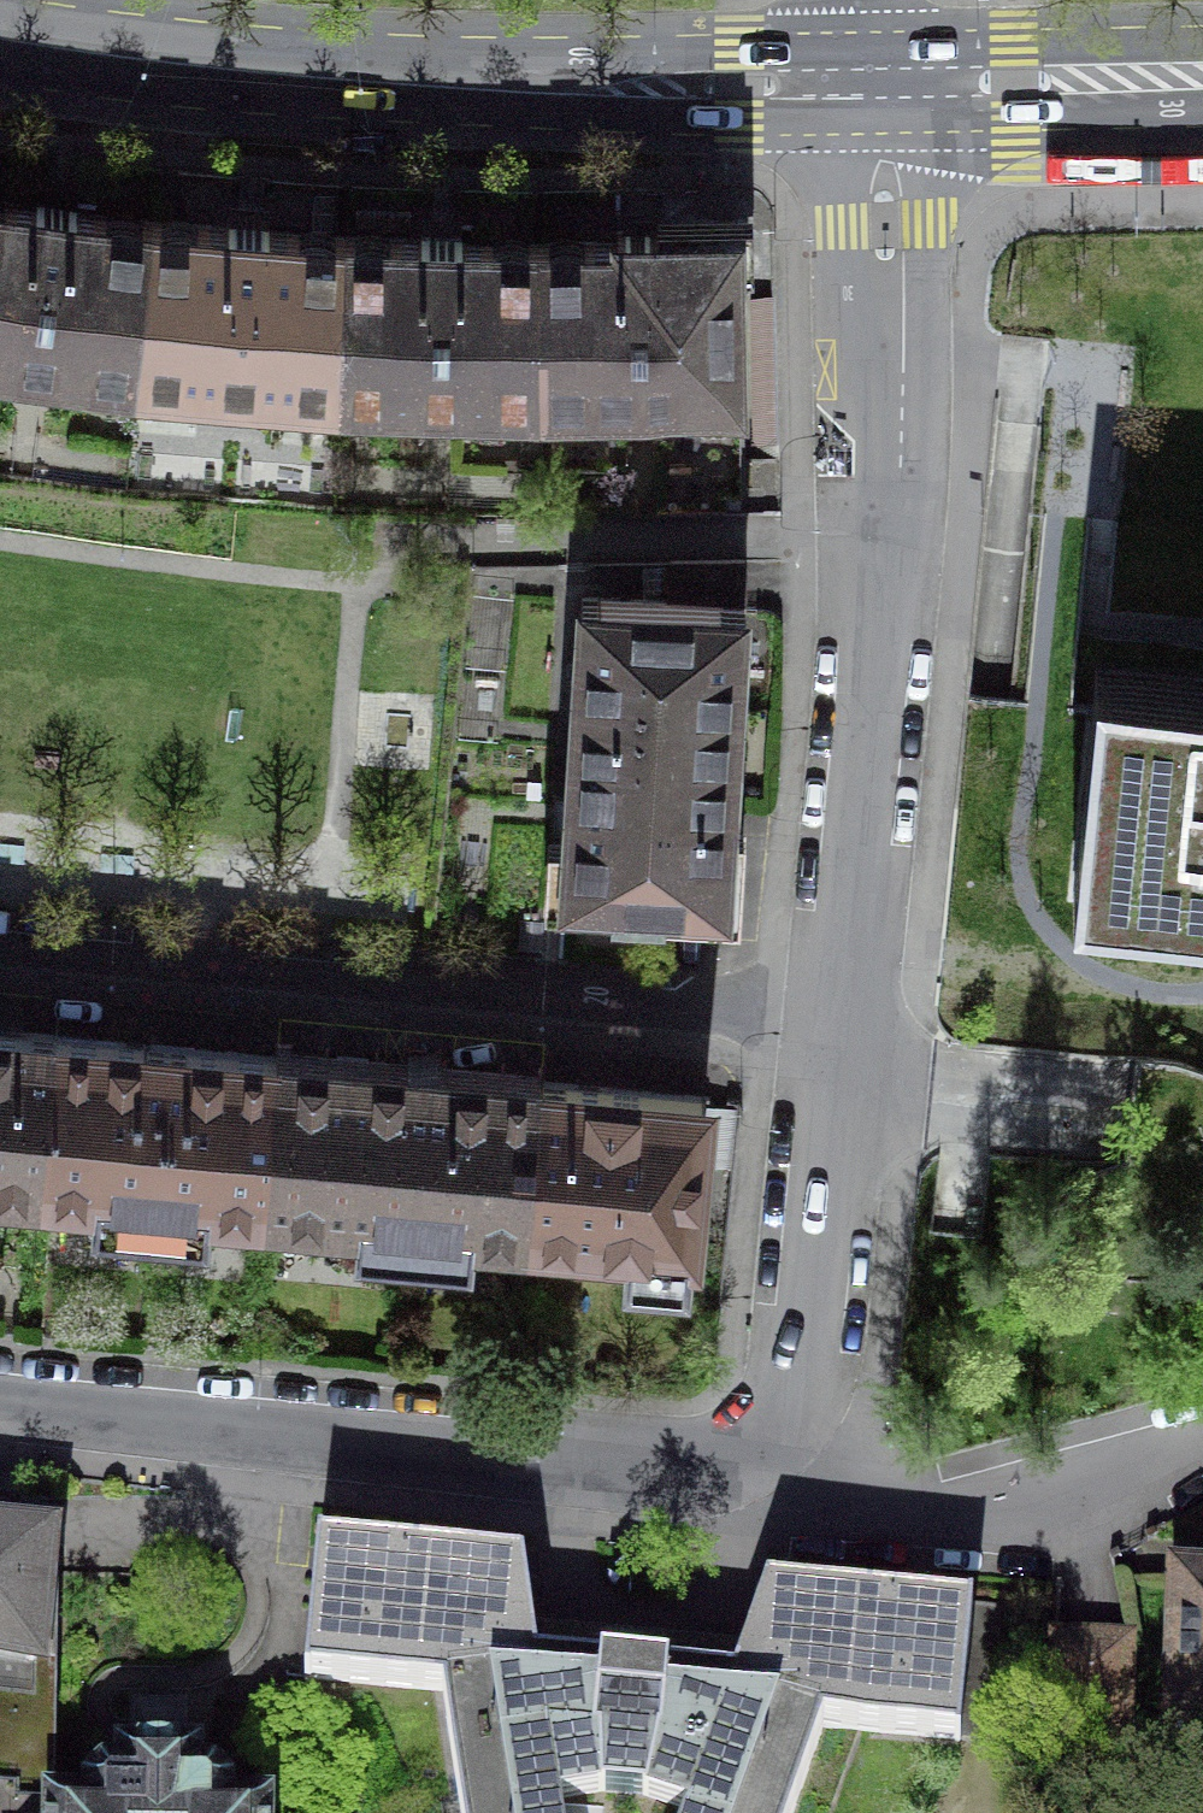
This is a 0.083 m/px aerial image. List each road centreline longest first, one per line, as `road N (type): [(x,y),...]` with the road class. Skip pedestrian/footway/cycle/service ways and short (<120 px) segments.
road 1 (residential): [(835,1019),(886,400),(874,86)]
road 2 (secondary): [(874,86),(308,72),(0,34)]
road 3 (residential): [(0,939),(835,1019)]
road 4 (residential): [(0,1401),(670,1464),(719,1460),(768,1433)]
road 5 (residential): [(1202,1439),(1032,1496),(905,1502),(814,1466),(768,1433)]
road 6 (residential): [(768,1433),(797,1391),(807,1349),(835,1019)]
road 7 (secondary): [(1202,78),(874,86)]

